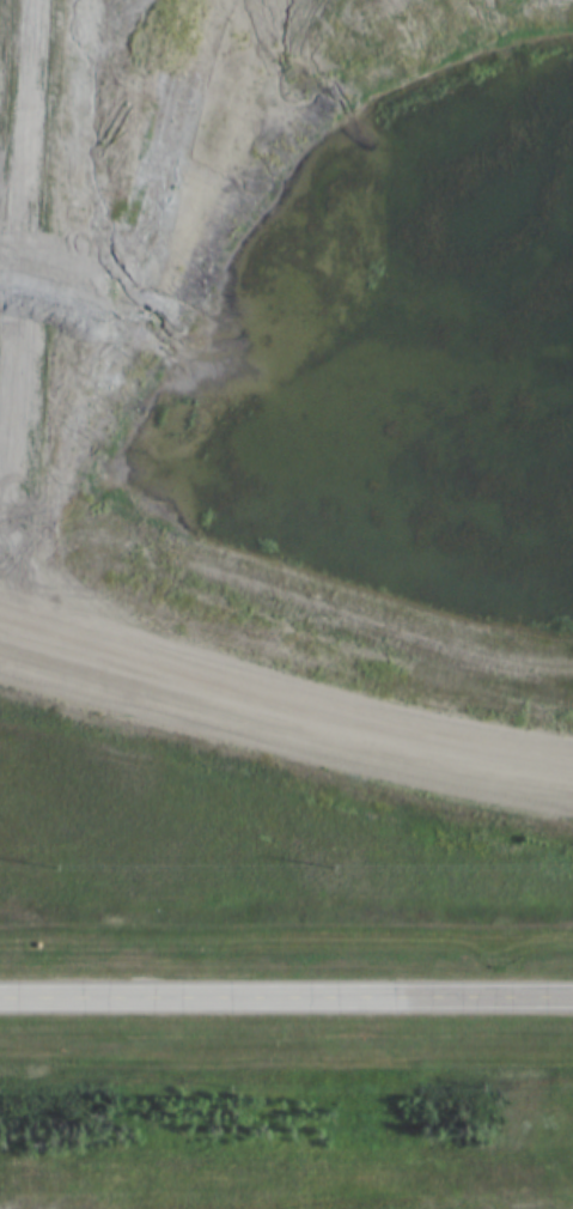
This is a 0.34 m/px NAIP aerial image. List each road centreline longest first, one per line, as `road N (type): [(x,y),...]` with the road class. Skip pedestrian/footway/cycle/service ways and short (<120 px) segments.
road 1 (primary): [(0,997),(572,998)]

